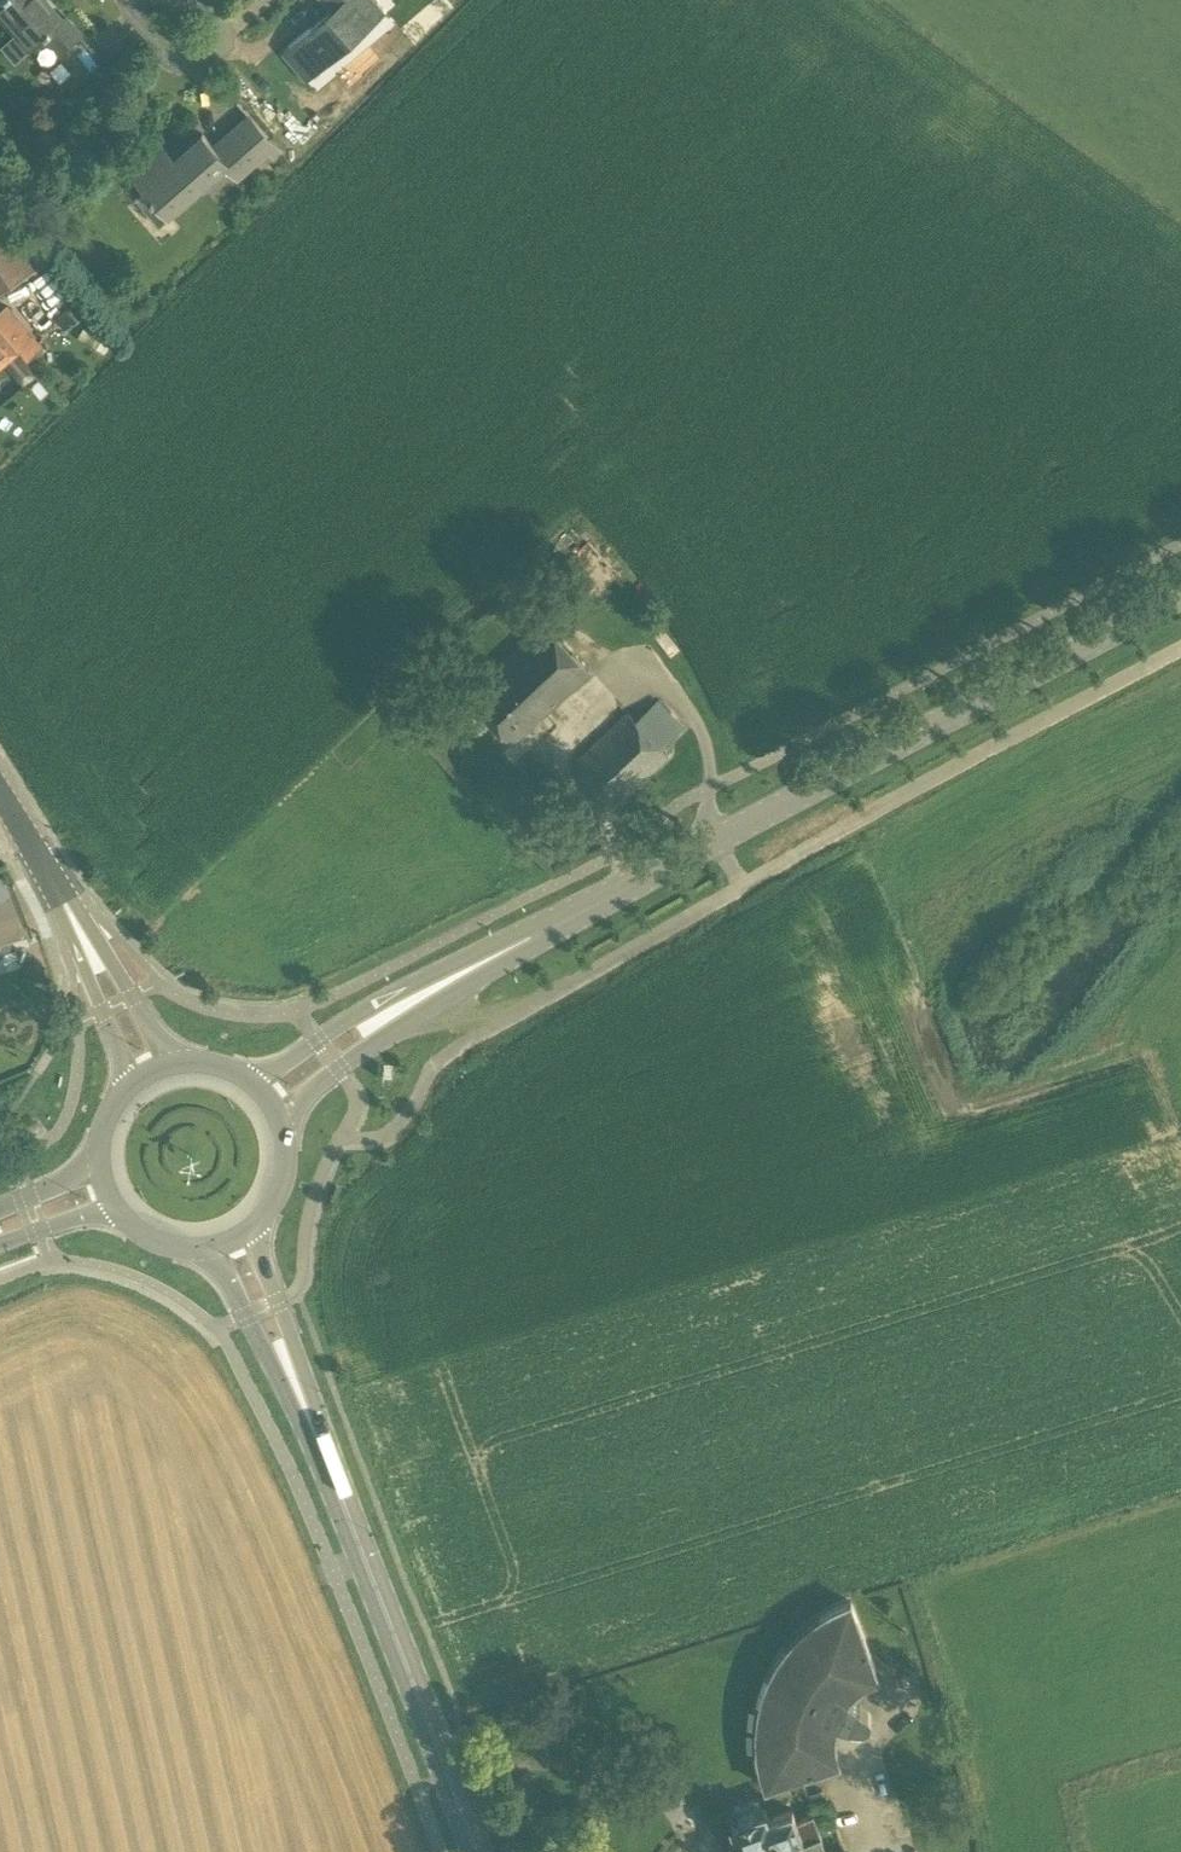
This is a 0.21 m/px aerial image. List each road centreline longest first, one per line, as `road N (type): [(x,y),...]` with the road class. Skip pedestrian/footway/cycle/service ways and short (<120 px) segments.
road 1 (secondary): [(257,1098),(433,988),(1180,593)]
road 2 (unclassified): [(491,1032),(1180,656)]
road 3 (primary): [(477,1851),(233,1232)]
road 4 (residential): [(153,1077),(0,790)]
road 5 (residential): [(135,9),(180,2),(213,14),(232,41),(225,60),(196,72),(161,59)]
road 6 (primary): [(233,1232),(263,1206),(279,1160),(276,1134),(257,1098)]
road 7 (primary): [(110,1186),(127,1215),(160,1237),(203,1242),(233,1232)]
road 8 (primary): [(153,1077),(111,1121),(104,1156),(110,1186)]

